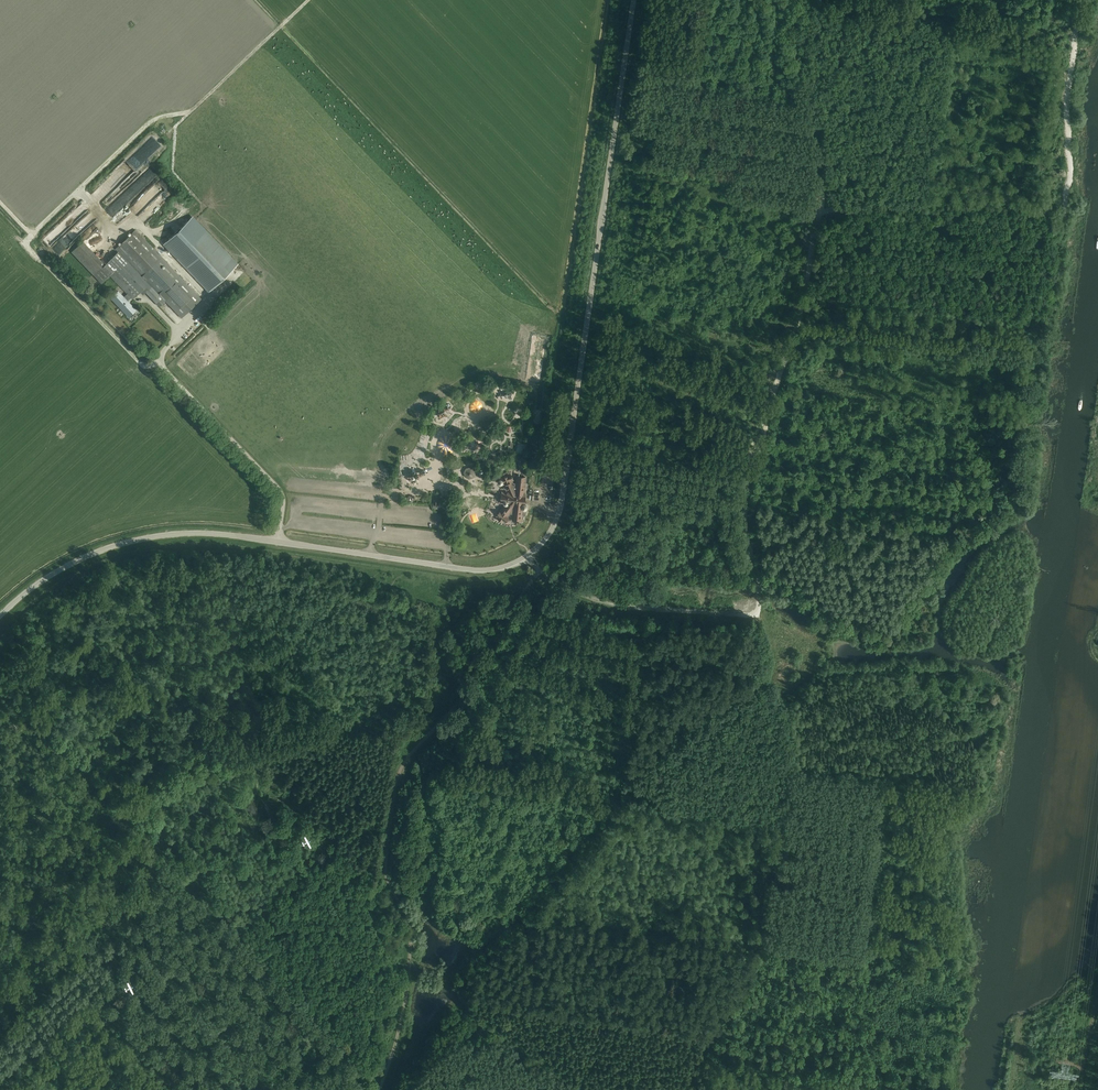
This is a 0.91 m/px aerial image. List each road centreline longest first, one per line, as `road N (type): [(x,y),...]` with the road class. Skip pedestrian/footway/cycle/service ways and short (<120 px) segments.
road 1 (tertiary): [(0,614),(78,559),(164,534),(482,568),(527,556),(550,534),(563,504),(636,0)]
road 2 (track): [(492,941),(540,894),(621,774),(737,673),(774,673),(779,650),(764,605)]
road 3 (track): [(832,205),(985,193),(1058,202),(1073,168),(1087,0)]
road 4 (track): [(538,565),(466,706),(411,754),(396,786),(386,877),(413,943)]
road 5 (track): [(764,605),(705,609),(595,596),(538,565)]
road 6 (track): [(381,1089),(413,943)]

